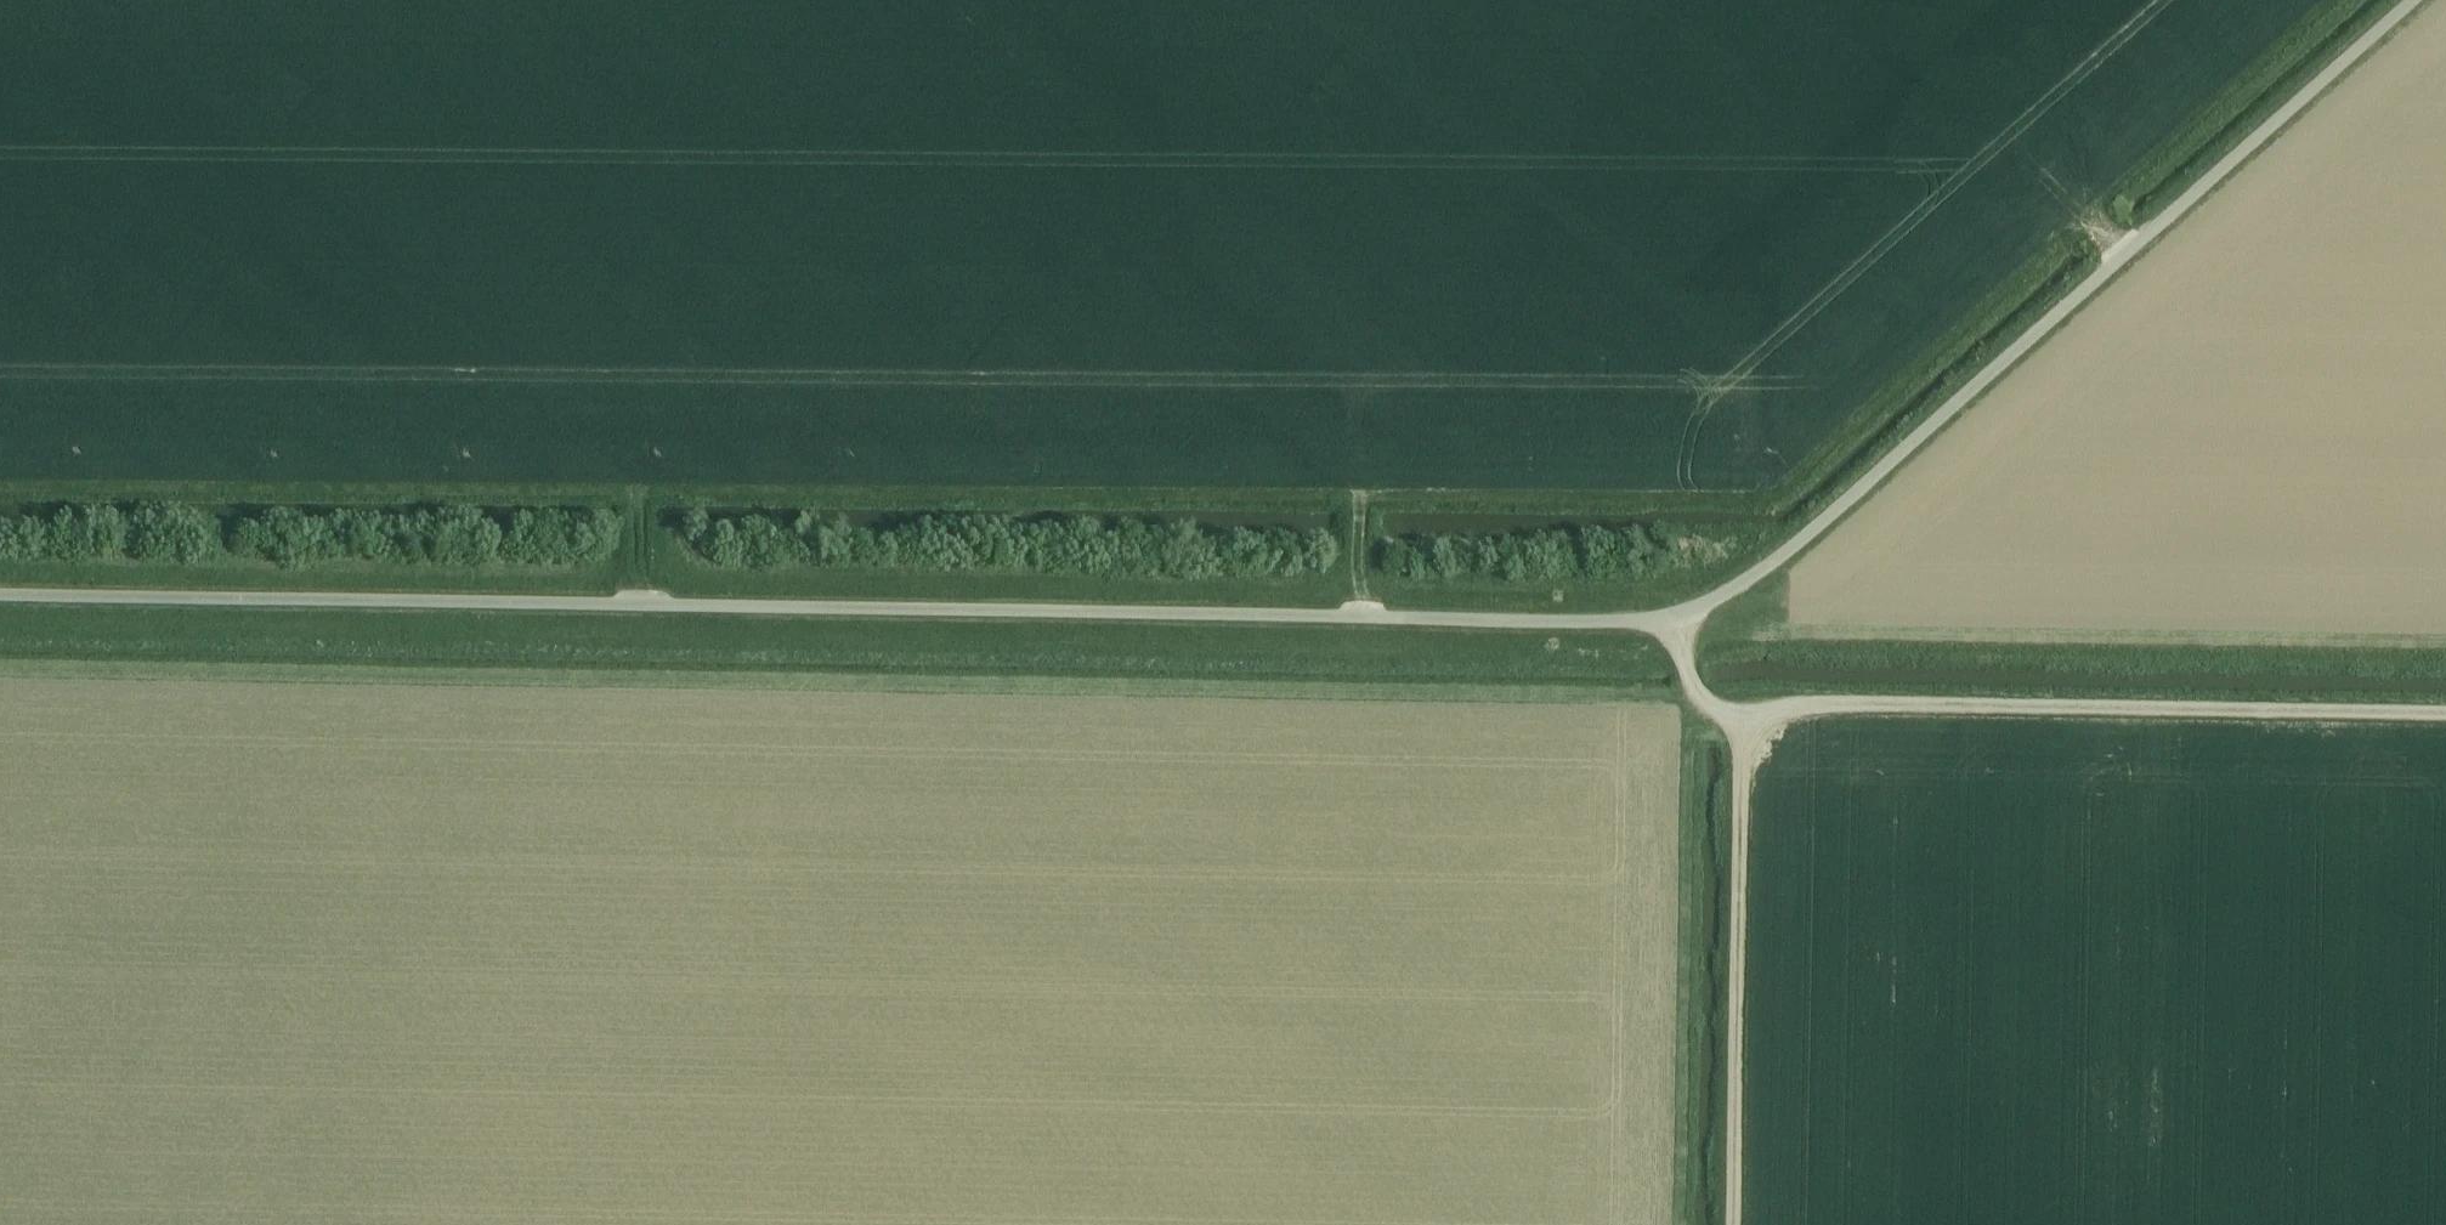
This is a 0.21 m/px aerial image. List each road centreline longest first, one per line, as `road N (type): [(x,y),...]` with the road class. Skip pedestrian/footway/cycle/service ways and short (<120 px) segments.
road 1 (track): [(2445,711),(1896,700),(1731,722),(1693,698),(1675,625)]
road 2 (track): [(1727,1224),(1731,722)]

